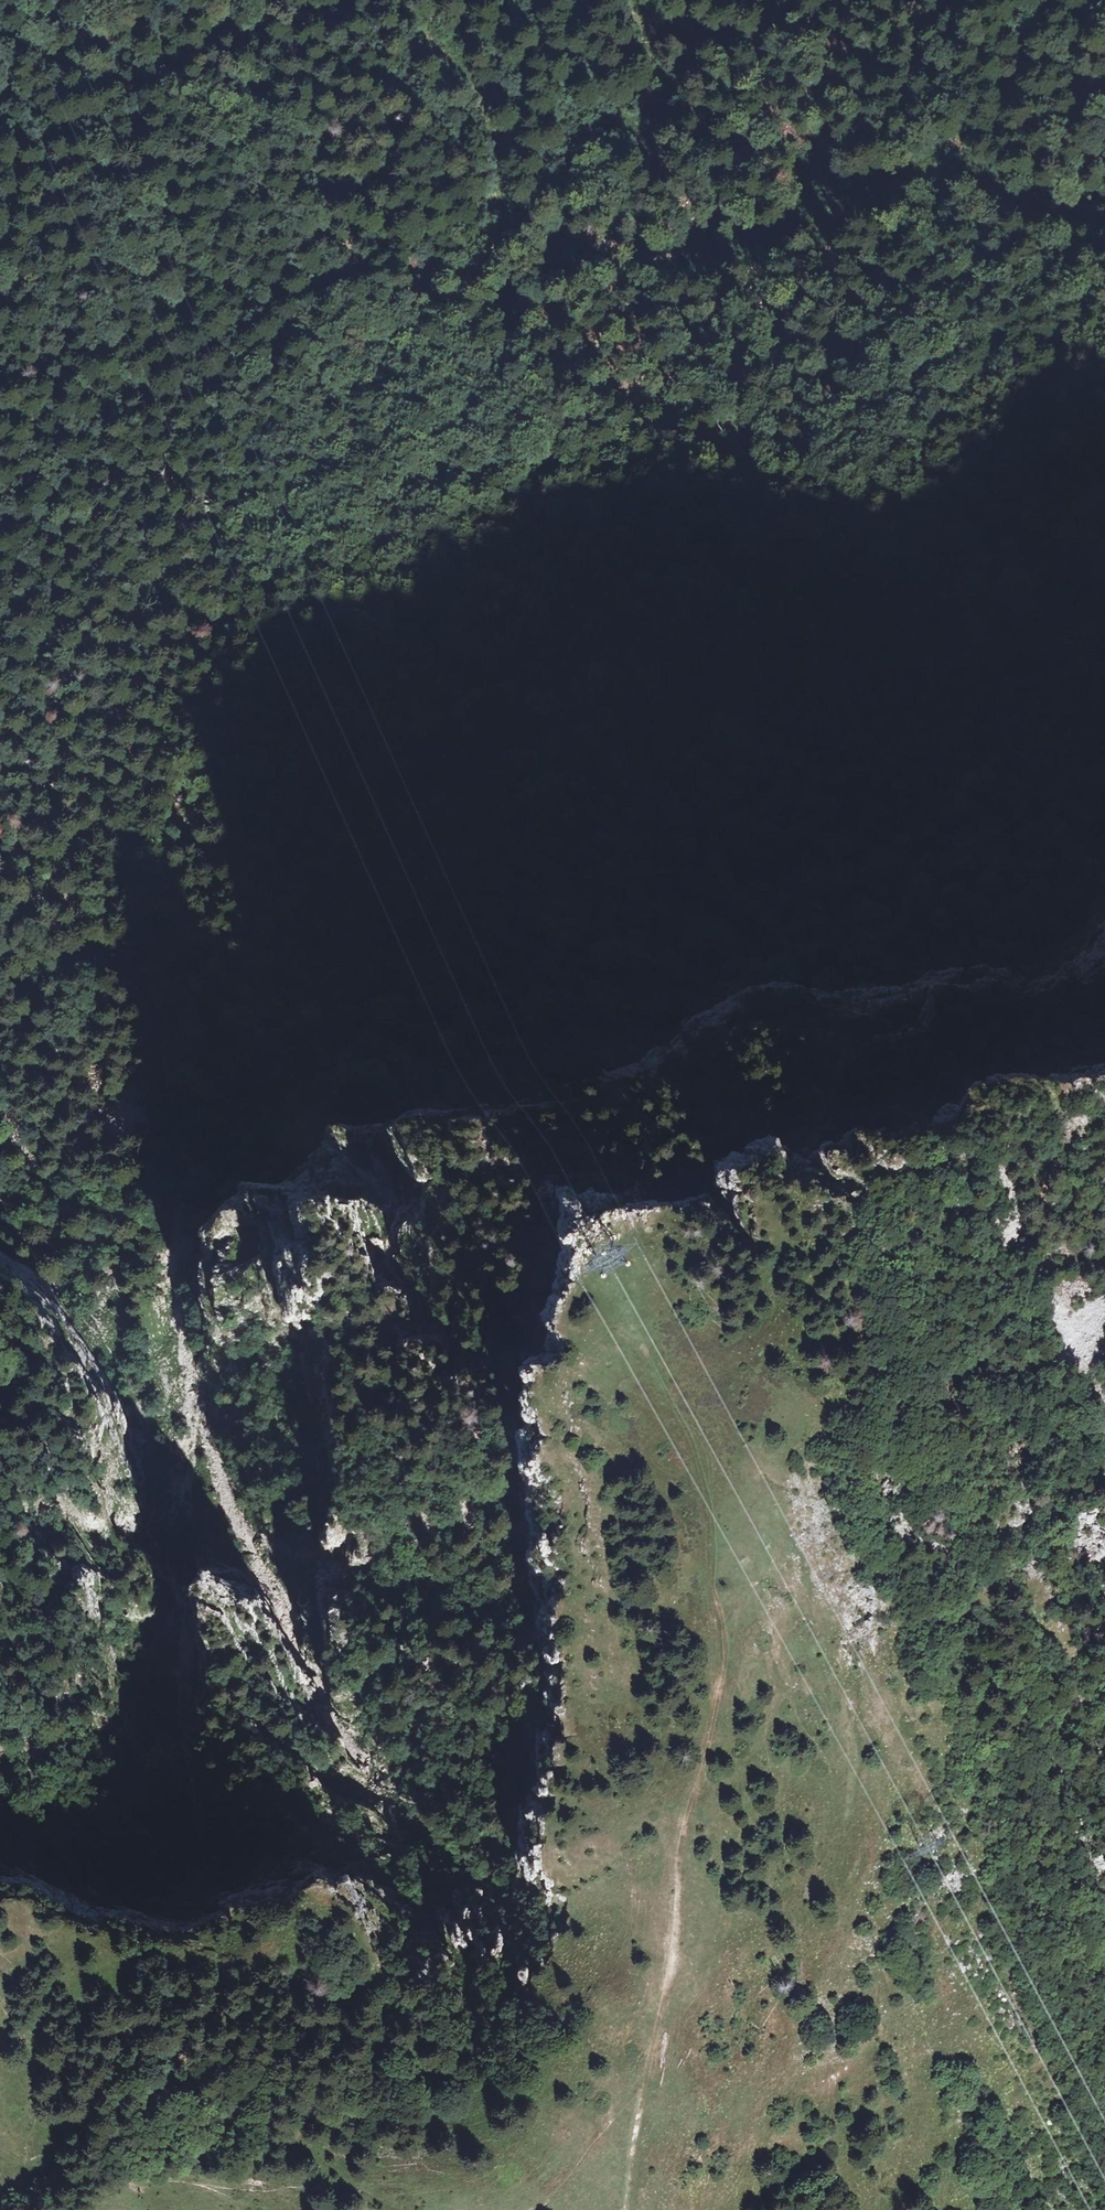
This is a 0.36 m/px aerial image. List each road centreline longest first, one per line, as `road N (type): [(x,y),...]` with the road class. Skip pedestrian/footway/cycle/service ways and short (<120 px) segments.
road 1 (track): [(388,0),(451,54),(497,127),(503,232),(539,258),(669,263),(762,244),(933,171),(1081,223),(1104,224)]
road 2 (track): [(625,2209),(645,2080)]

